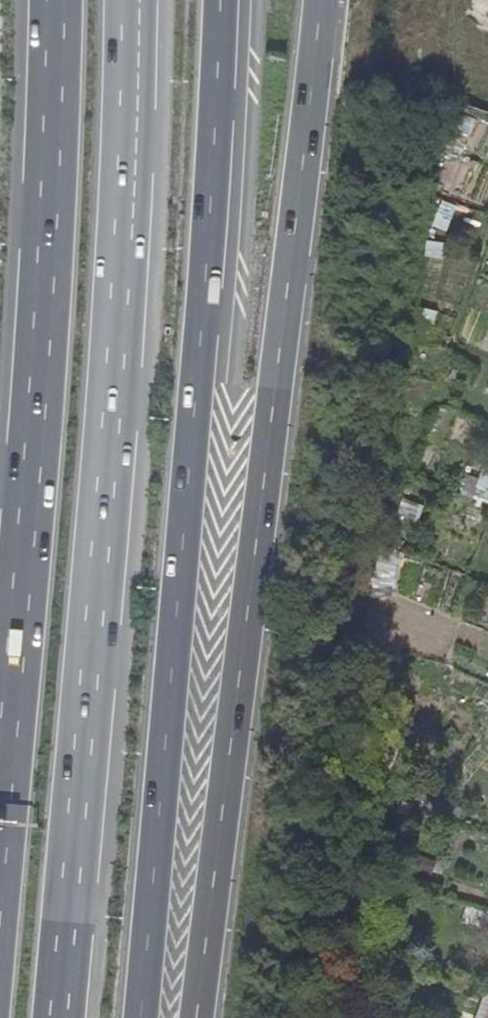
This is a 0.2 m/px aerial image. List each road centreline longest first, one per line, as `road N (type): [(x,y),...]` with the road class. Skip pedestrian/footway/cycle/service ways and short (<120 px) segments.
road 1 (motorway): [(196,1017),(322,0)]
road 2 (motorway): [(141,1017),(199,379),(222,0)]
road 3 (motorway): [(58,1017),(115,378),(130,0)]
road 4 (motorway): [(55,0),(39,378),(0,817)]

